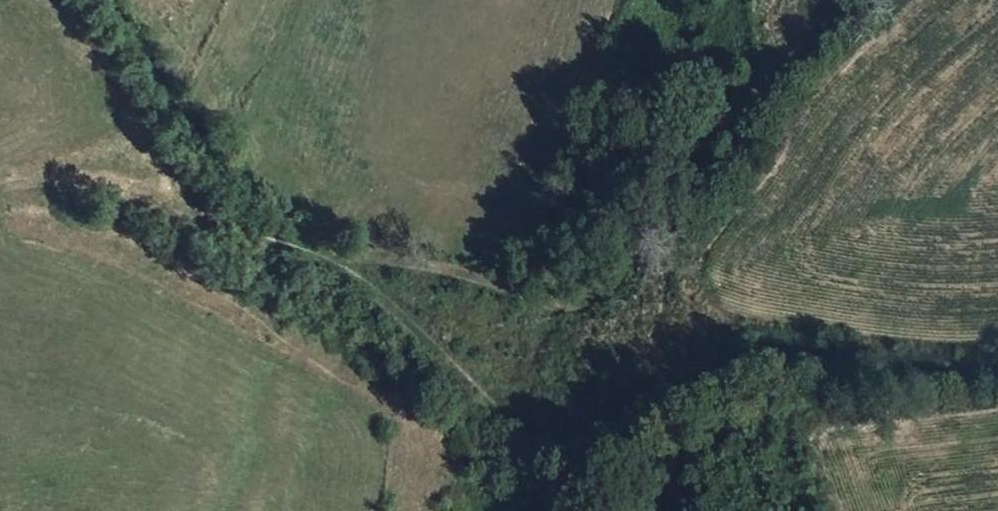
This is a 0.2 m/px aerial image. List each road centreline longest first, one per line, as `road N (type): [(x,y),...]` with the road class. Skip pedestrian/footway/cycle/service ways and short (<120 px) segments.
road 1 (track): [(875,0),(766,97),(706,191),(590,302),(568,310),(496,278),(336,260),(493,409),(550,444),(762,373),(997,364)]
road 2 (track): [(336,260),(150,45),(100,0)]

